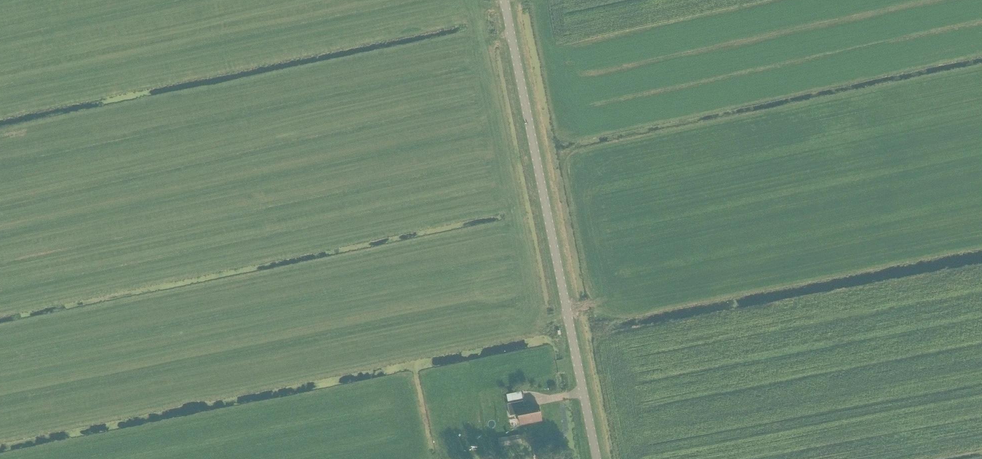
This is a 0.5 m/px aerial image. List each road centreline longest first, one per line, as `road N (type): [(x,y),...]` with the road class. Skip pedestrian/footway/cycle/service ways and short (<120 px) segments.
road 1 (tertiary): [(596,458),(504,0)]

